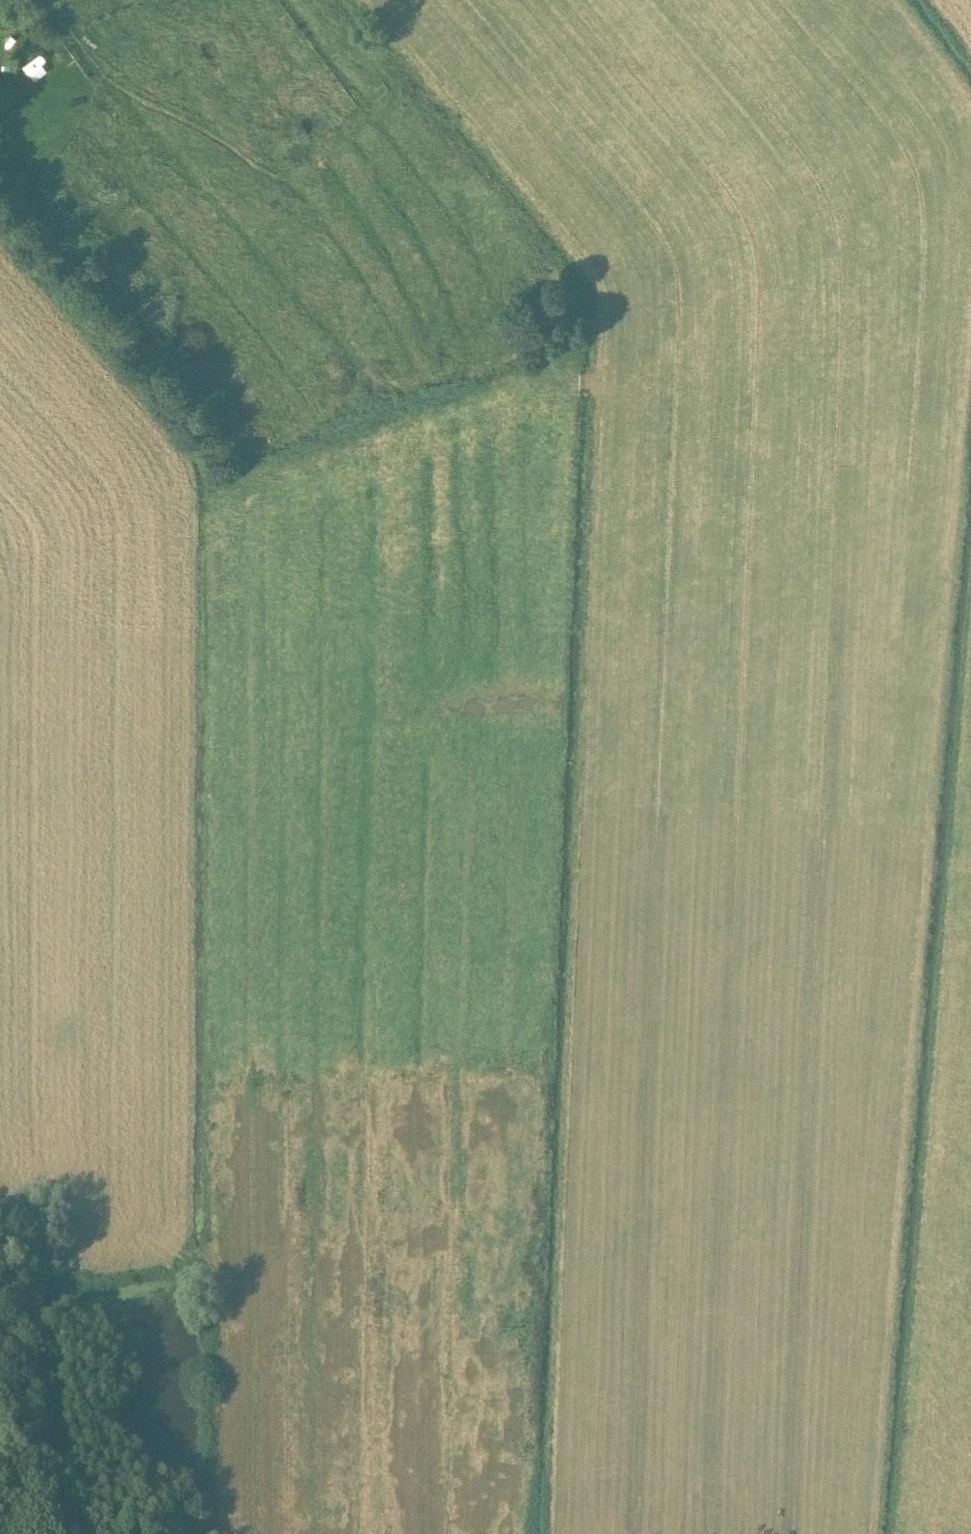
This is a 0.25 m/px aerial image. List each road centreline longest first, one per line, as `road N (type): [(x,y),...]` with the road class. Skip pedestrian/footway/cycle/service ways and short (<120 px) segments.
road 1 (track): [(199,1248),(98,1246),(59,1181),(0,1188)]

